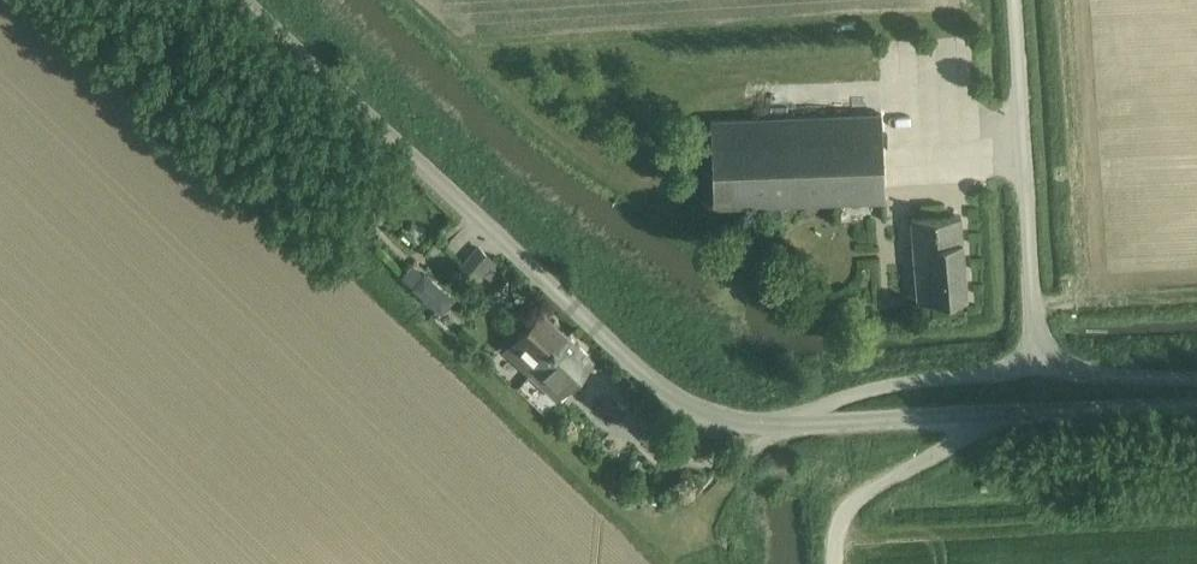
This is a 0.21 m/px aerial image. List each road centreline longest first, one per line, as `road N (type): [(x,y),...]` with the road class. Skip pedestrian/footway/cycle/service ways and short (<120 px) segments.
road 1 (unclassified): [(788,426),(723,418),(645,376),(240,0)]
road 2 (unclassified): [(1035,373),(1013,0)]
road 3 (unclassified): [(788,426),(852,394),(895,384),(1035,373)]
road 4 (unclassified): [(1003,414),(788,426)]
road 5 (unclassified): [(1003,414),(1196,404)]
road 6 (unclassified): [(1035,373),(1196,378)]

